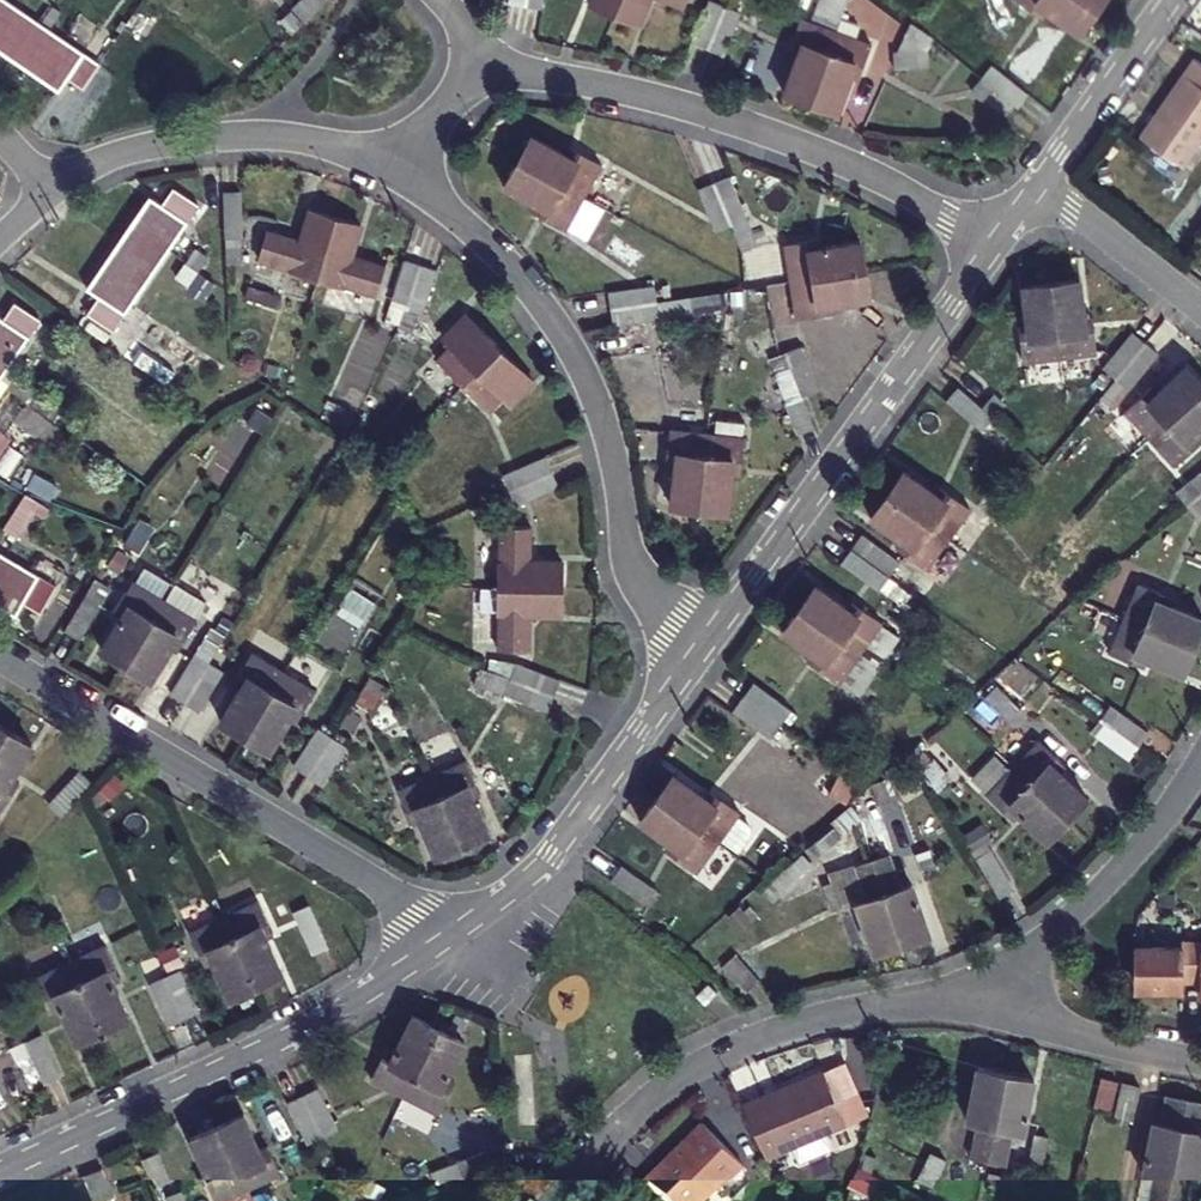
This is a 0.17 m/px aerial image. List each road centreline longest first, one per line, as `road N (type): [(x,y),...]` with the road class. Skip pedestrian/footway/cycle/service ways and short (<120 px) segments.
road 1 (residential): [(394,171),(490,247),(567,342),(601,415),(631,570),(700,647)]
road 2 (residential): [(488,54),(516,69),(658,98),(803,147),(901,191),(990,248)]
road 3 (residential): [(456,934),(0,658)]
road 4 (residential): [(0,1174),(336,1012),(456,934)]
road 5 (residential): [(700,647),(990,248)]
road 6 (residential): [(554,1200),(633,1113),(704,1062),(789,1027),(964,986)]
road 7 (residential): [(456,934),(549,856),(700,647)]
road 8 (residential): [(48,192),(118,152),(255,134),(325,143),(394,171)]
road 9 (residential): [(964,986),(1042,939),(1102,885),(1200,763)]
road 10 (residential): [(964,986),(1091,1040),(1200,1060)]
road 11 (residential): [(1041,180),(1170,0)]
road 12 (residential): [(1041,180),(1200,308)]
road 13 (residential): [(394,171),(488,54)]

